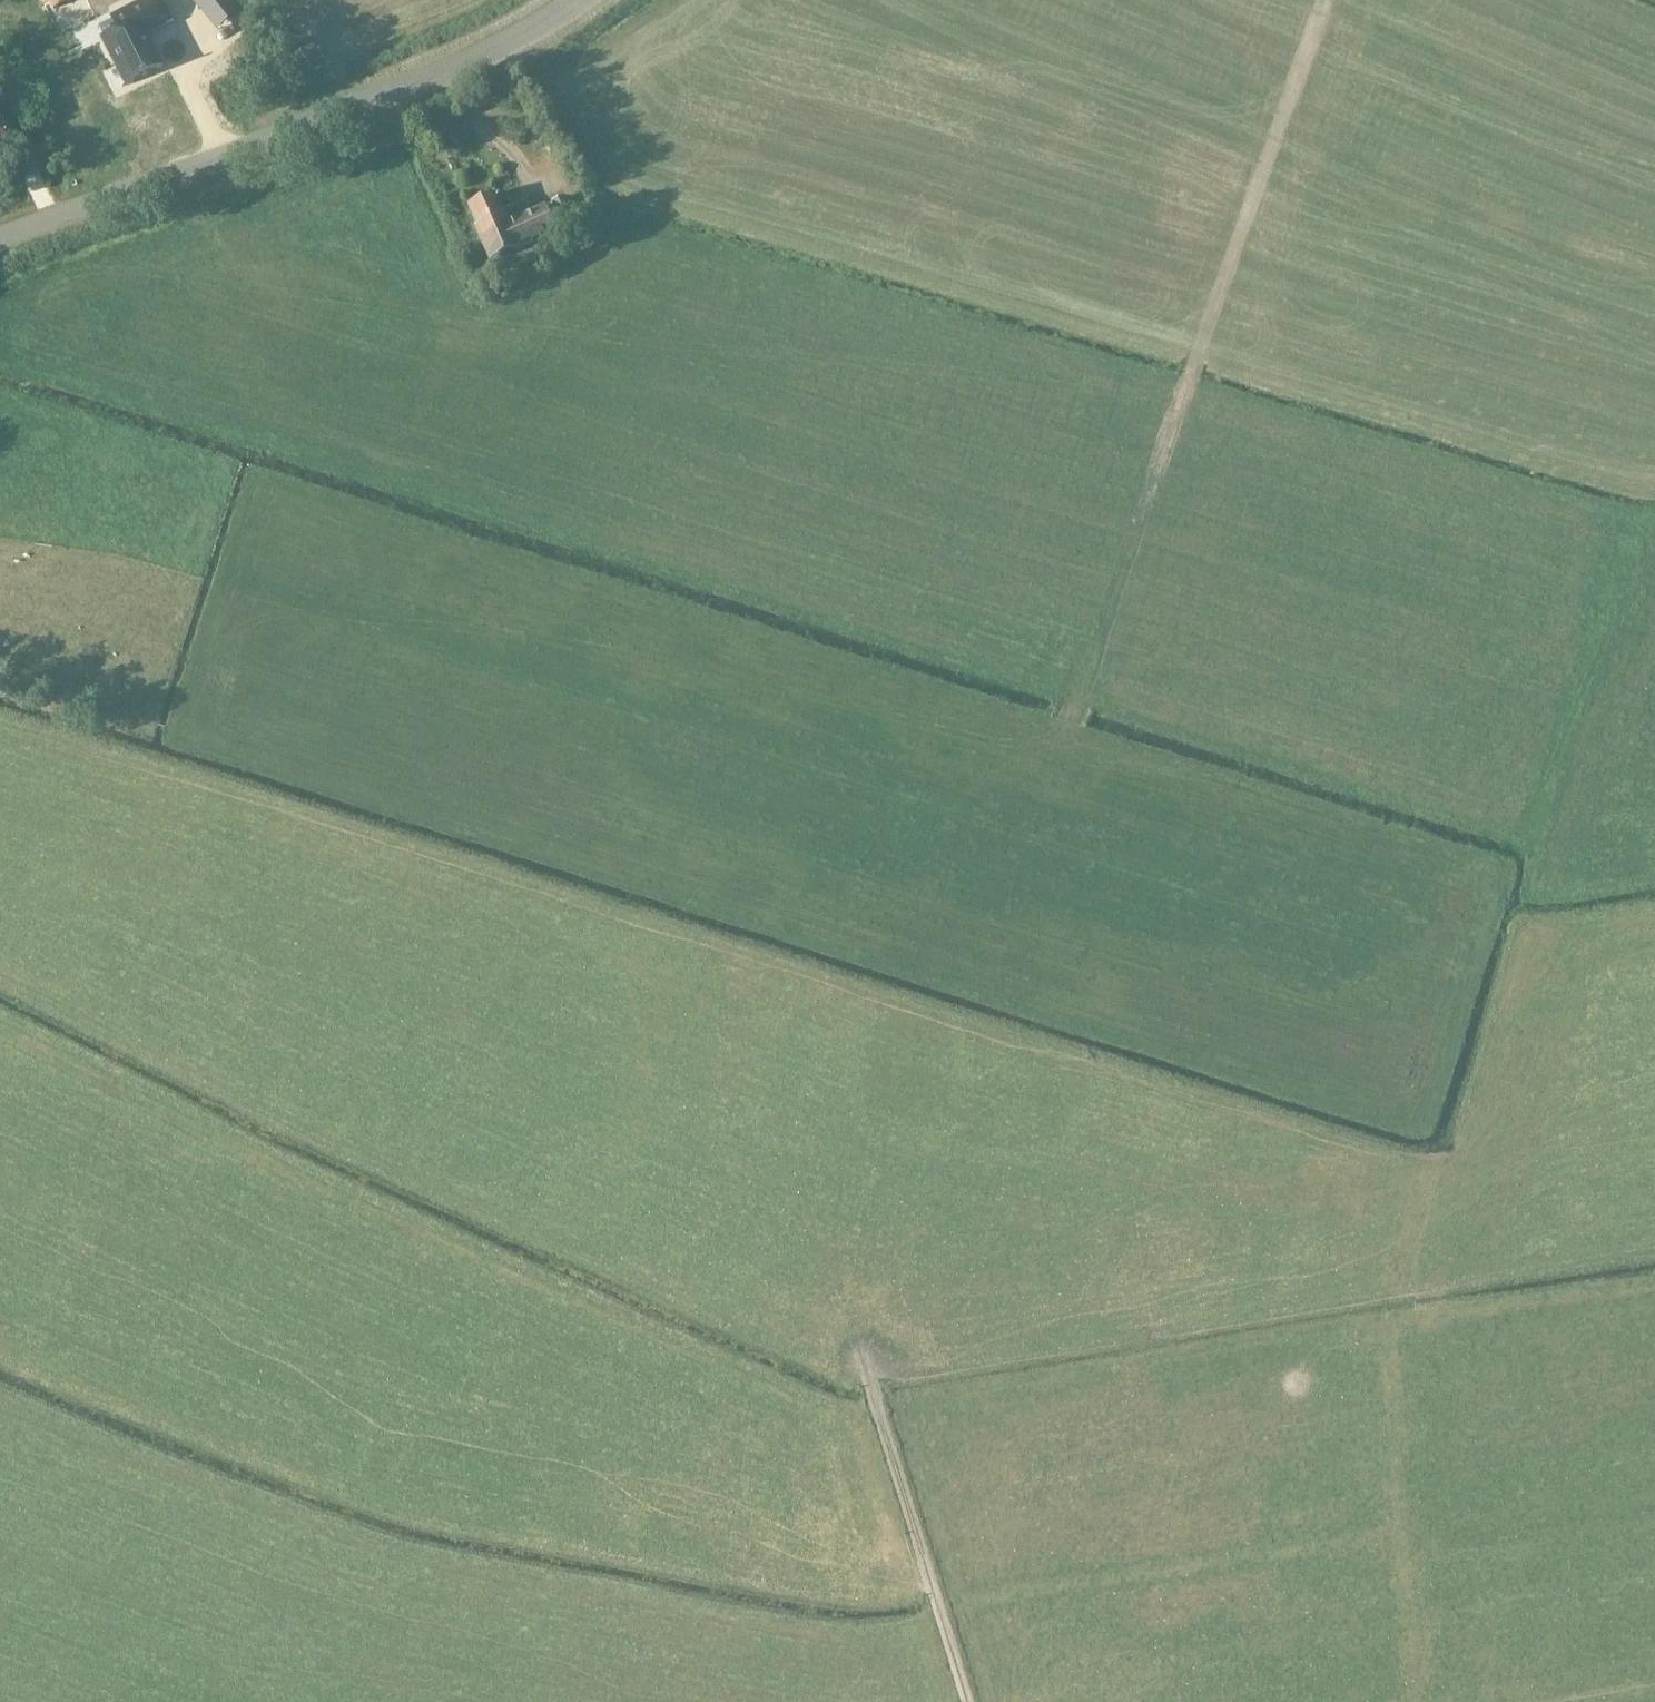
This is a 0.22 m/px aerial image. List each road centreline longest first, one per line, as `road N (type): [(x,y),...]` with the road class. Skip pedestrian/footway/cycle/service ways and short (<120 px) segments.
road 1 (tertiary): [(0,238),(449,69),(577,0)]

